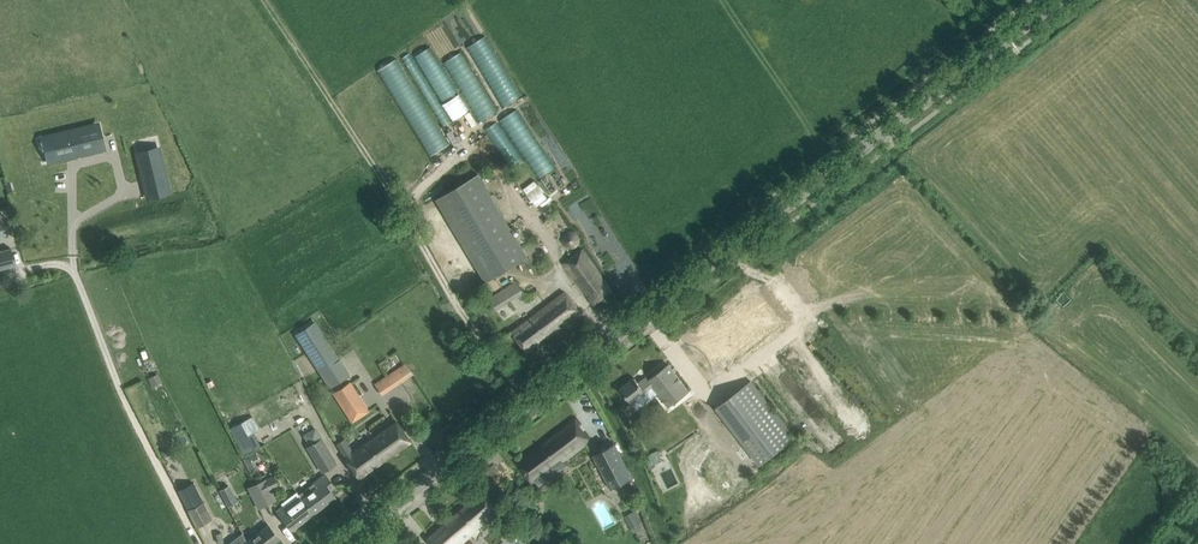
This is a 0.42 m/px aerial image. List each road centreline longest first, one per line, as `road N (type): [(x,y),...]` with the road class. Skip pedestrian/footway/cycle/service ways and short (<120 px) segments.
road 1 (tertiary): [(344,543),(1057,0)]
road 2 (track): [(519,388),(453,298),(265,0)]

